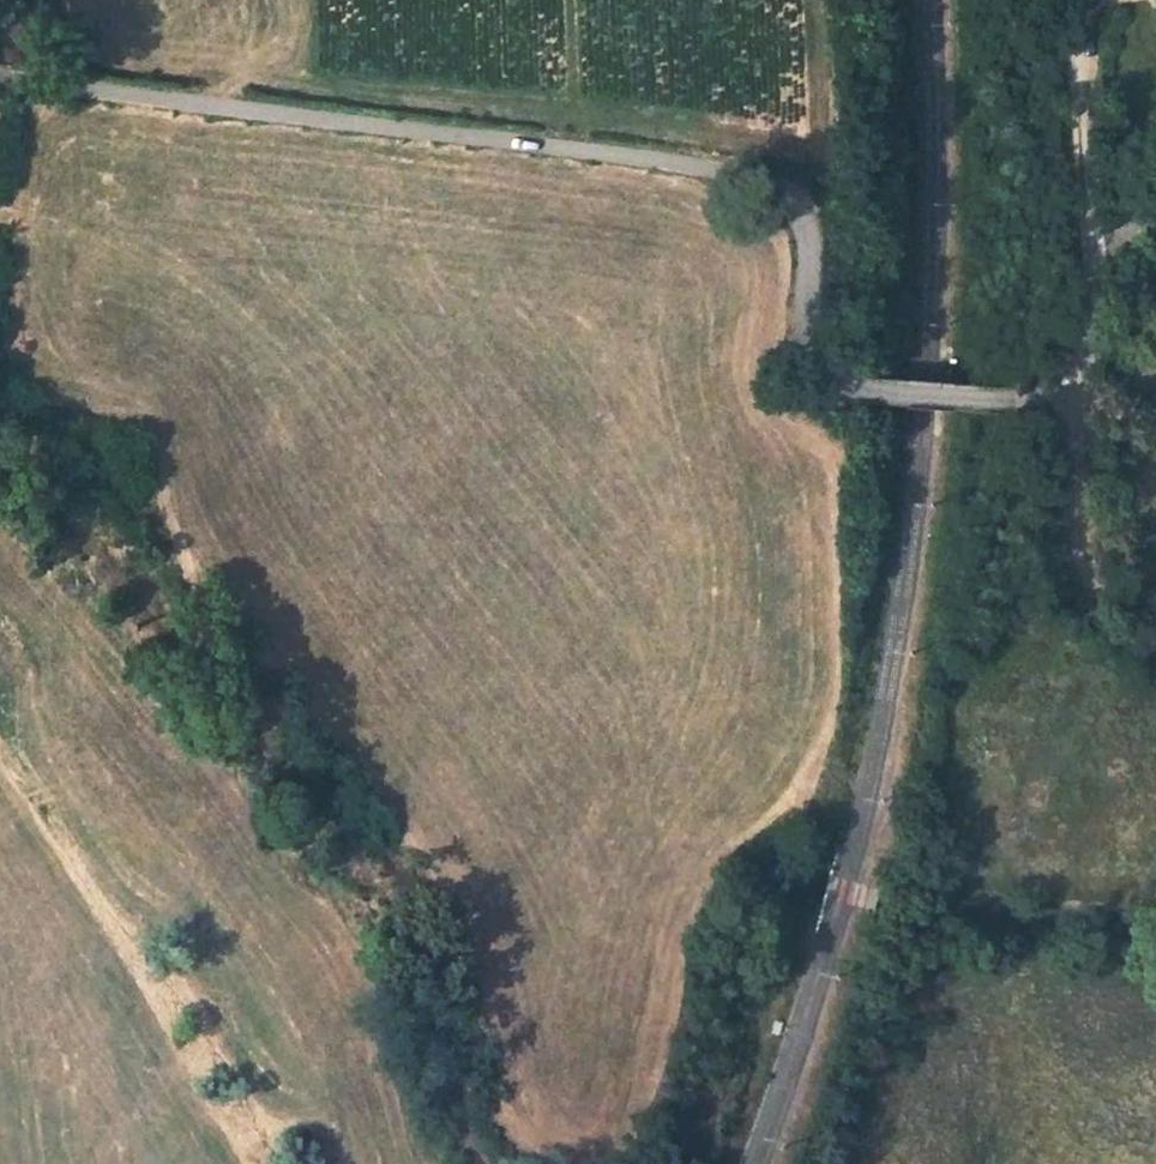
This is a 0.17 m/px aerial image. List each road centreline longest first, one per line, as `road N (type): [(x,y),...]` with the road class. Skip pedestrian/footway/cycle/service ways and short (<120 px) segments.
road 1 (unclassified): [(0,76),(681,163),(761,181),(801,222),(802,331),(815,363),(881,390),(1037,403),(1059,413),(1080,589),(1155,646)]

